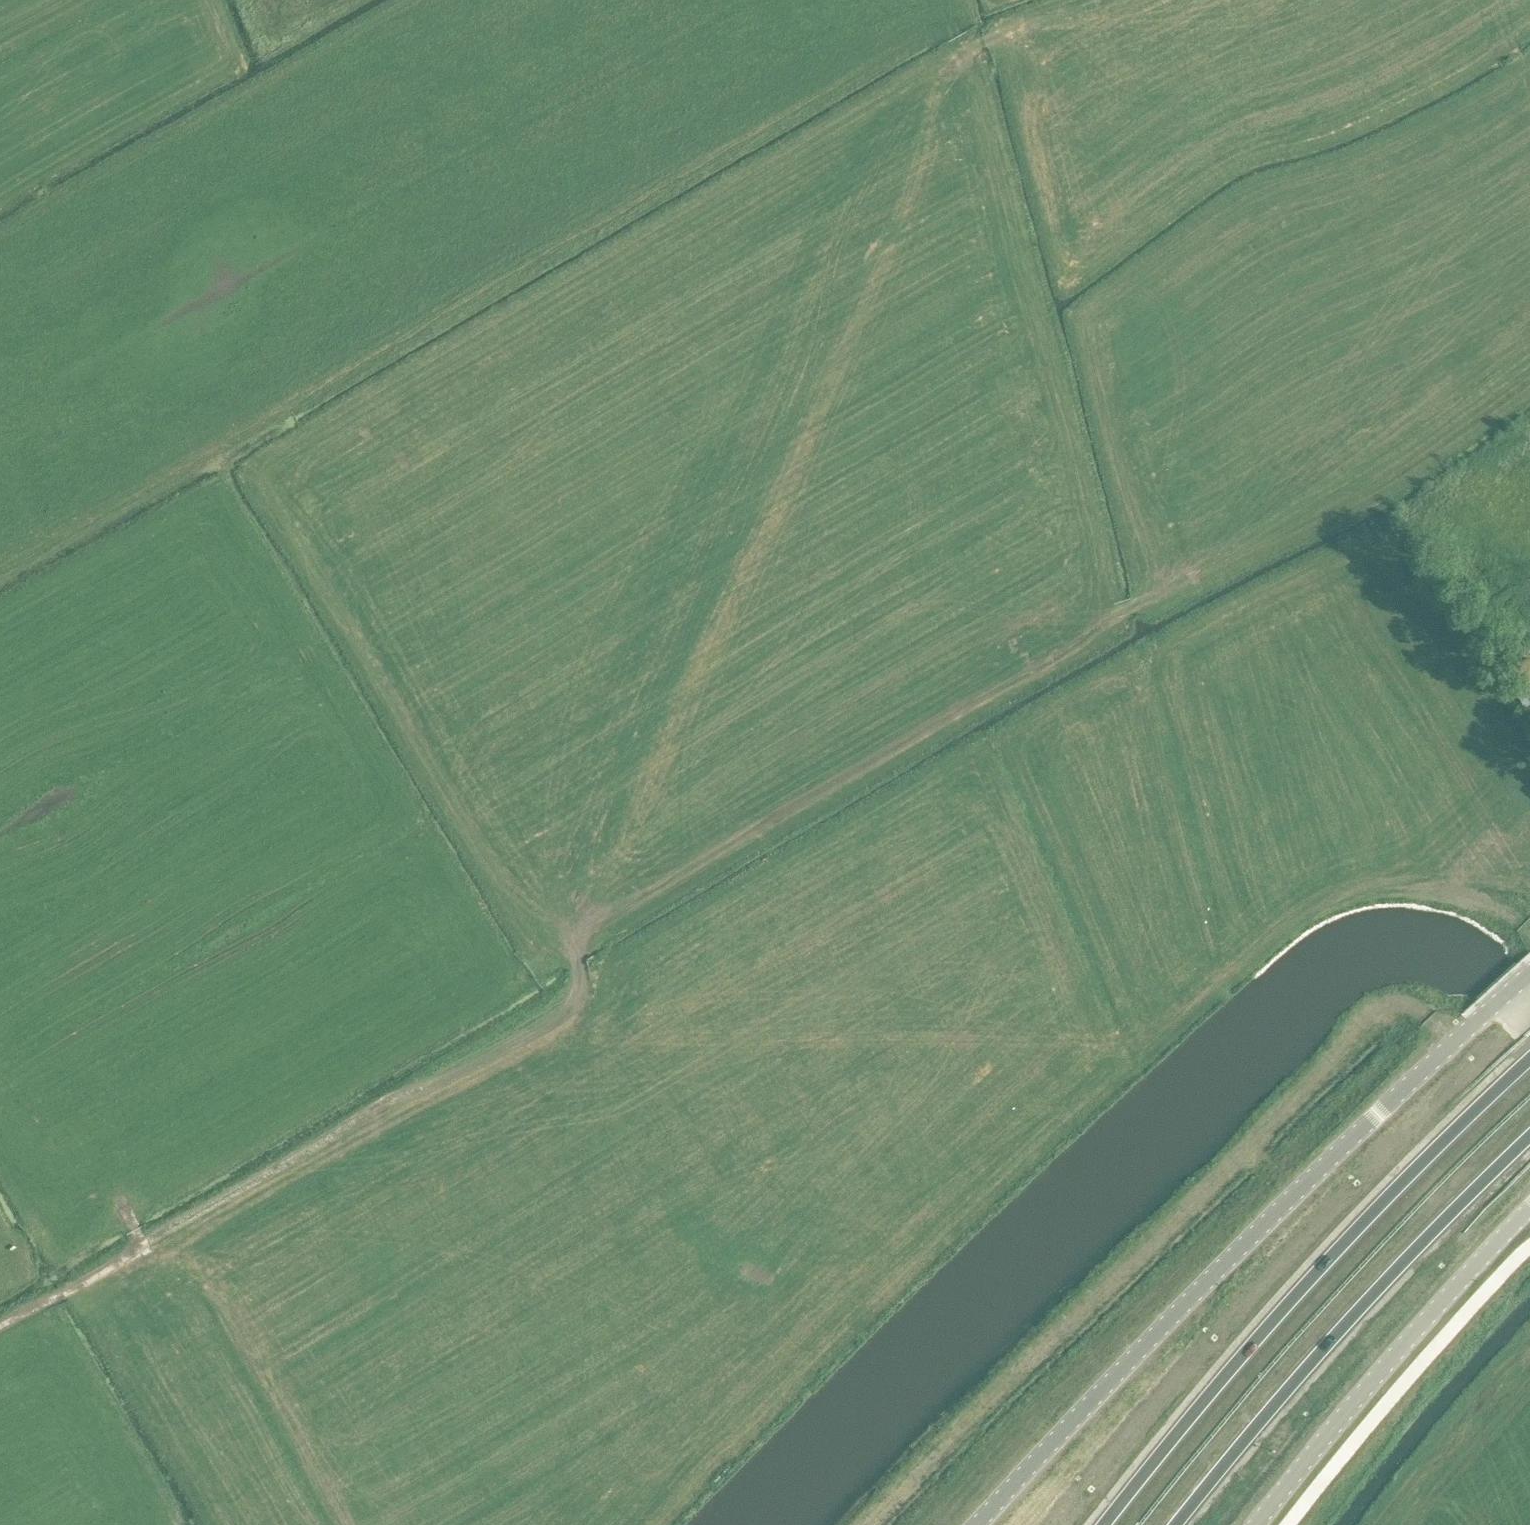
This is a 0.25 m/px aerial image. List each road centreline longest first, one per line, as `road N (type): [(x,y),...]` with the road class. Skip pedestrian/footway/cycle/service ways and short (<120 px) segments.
road 1 (unclassified): [(1529,971),(1116,1374),(975,1524)]
road 2 (trunk): [(1529,1058),(1306,1279),(1103,1524)]
road 3 (trunk): [(1173,1524),(1254,1423),(1529,1136)]
road 4 (unclassified): [(1255,1524),(1335,1423),(1529,1205)]

